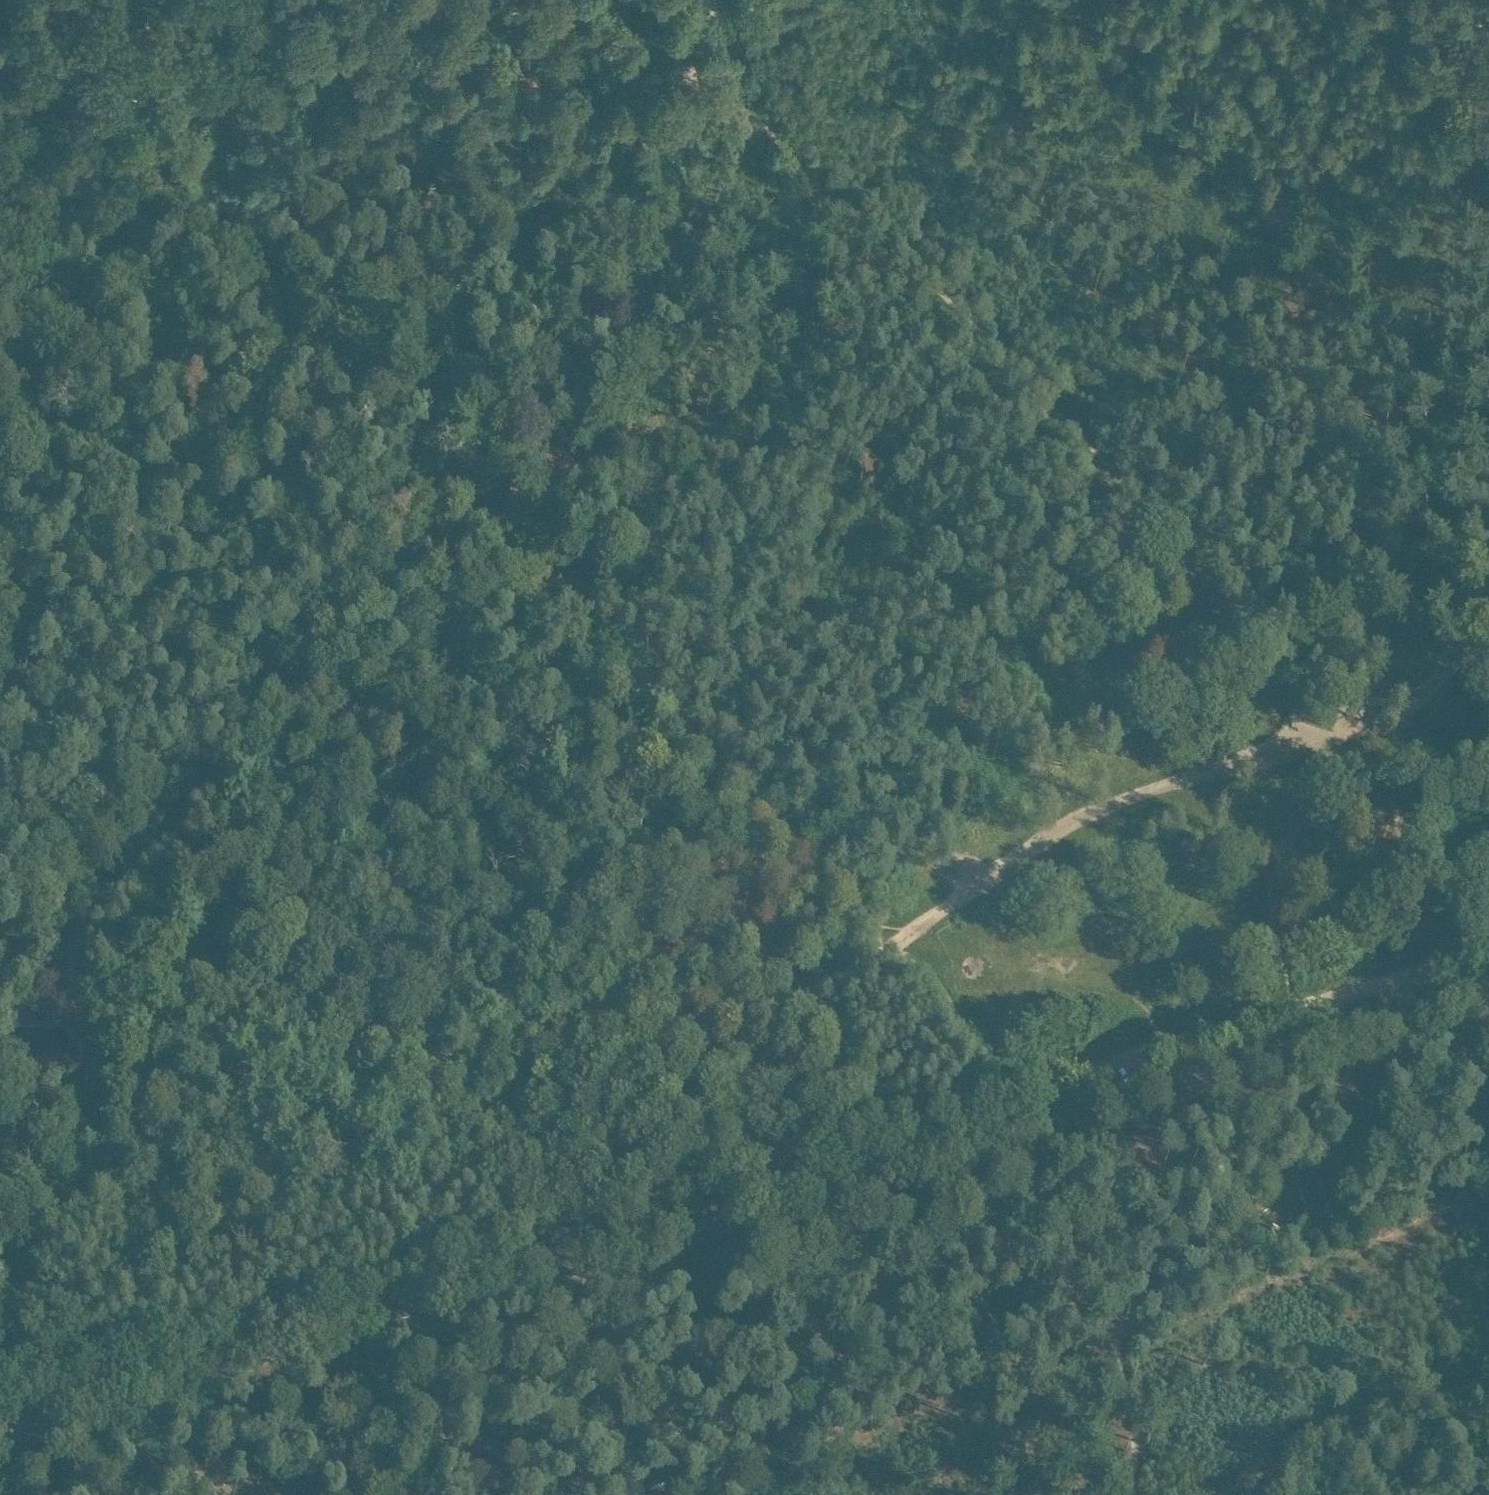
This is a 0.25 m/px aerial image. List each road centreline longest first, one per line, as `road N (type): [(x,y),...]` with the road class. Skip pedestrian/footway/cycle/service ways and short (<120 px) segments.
road 1 (unclassified): [(0,1447),(1058,1135),(1488,993)]
road 2 (unclassified): [(0,243),(194,0)]

